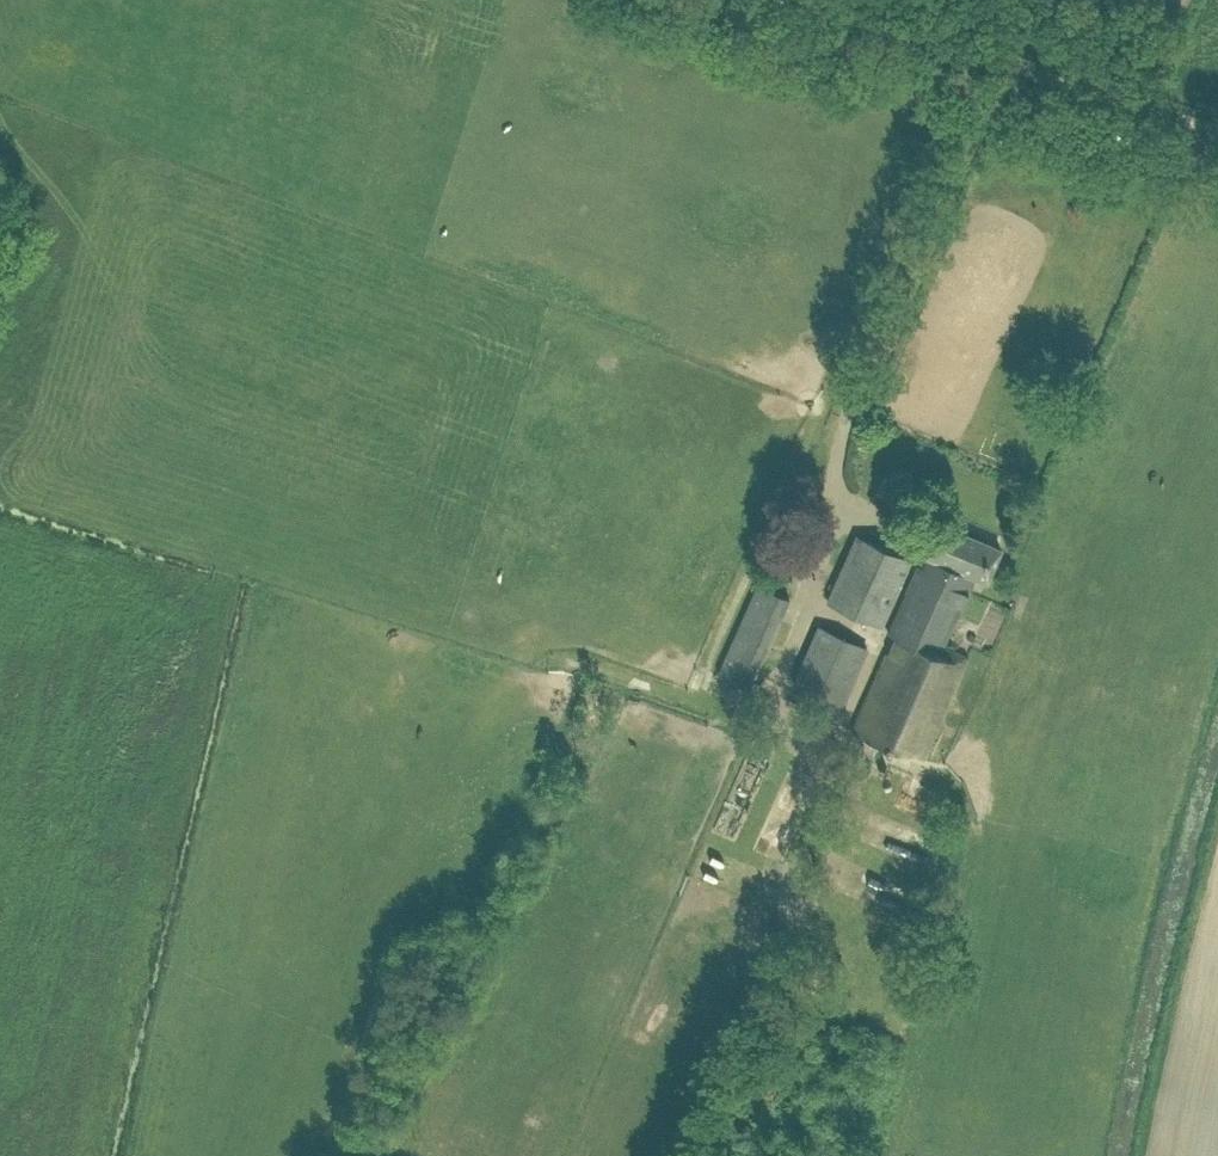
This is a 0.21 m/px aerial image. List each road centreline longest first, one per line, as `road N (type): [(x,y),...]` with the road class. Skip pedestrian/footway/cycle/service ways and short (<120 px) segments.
road 1 (tertiary): [(1217,157),(691,0)]

